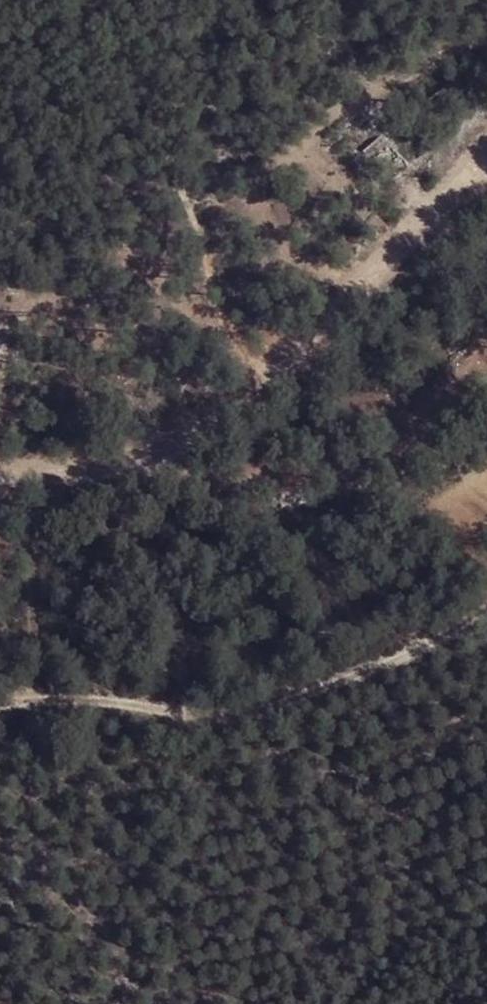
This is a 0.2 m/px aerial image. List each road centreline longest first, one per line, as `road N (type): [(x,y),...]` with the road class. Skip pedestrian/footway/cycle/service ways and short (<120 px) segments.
road 1 (track): [(0,701),(238,707),(355,683),(486,613)]

